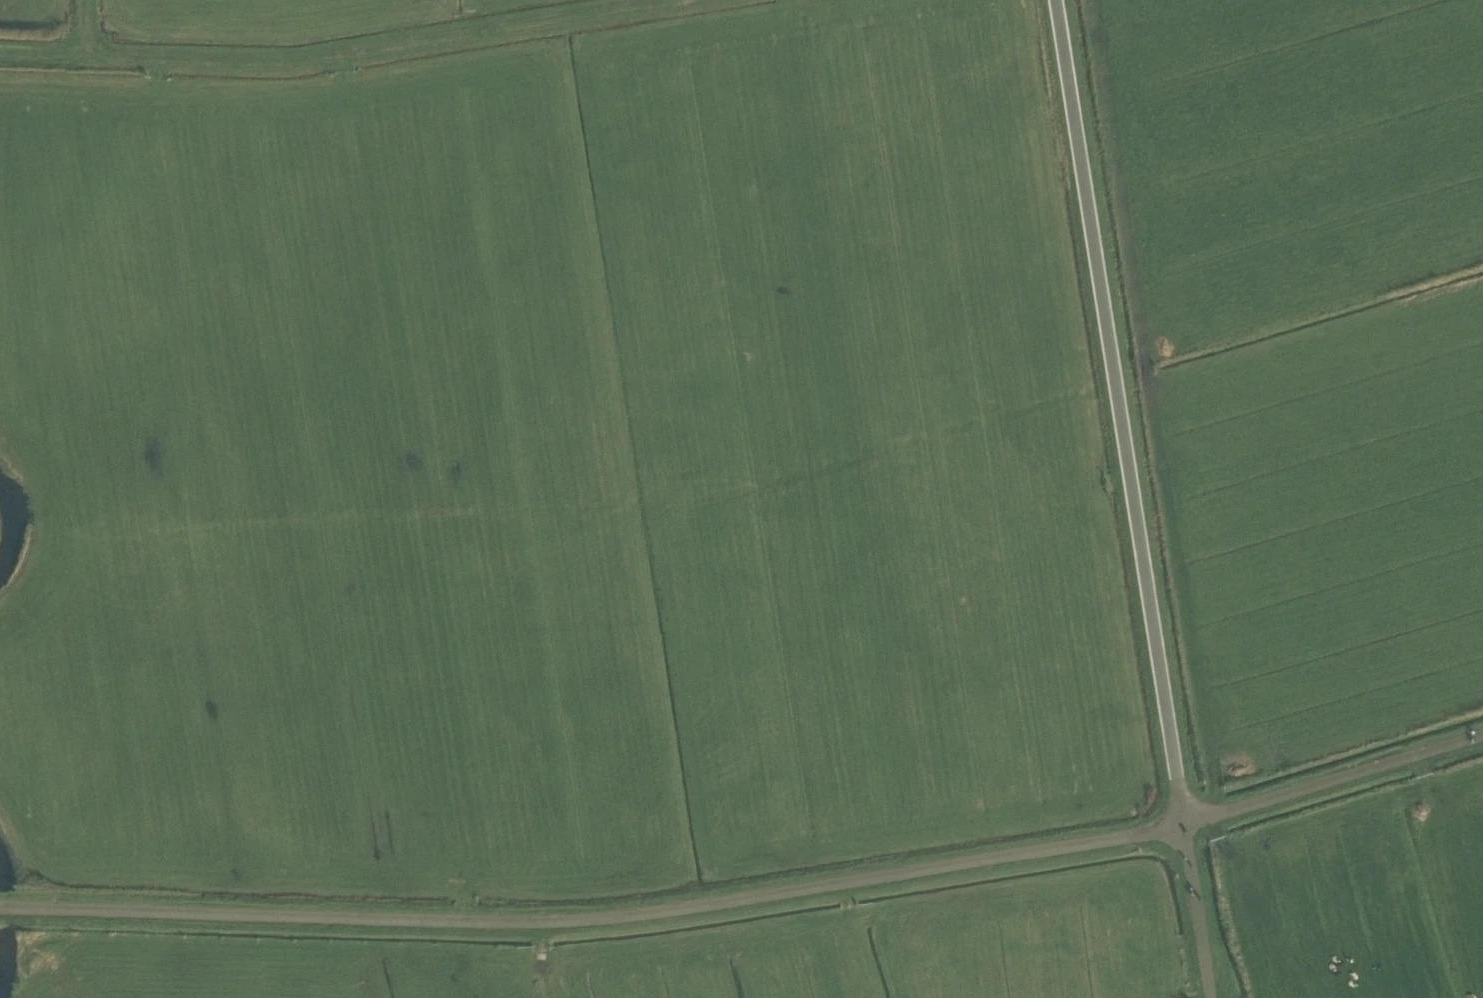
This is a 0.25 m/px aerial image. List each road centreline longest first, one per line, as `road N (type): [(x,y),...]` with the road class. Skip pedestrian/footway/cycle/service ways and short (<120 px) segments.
road 1 (unclassified): [(1191,832),(592,928),(0,917)]
road 2 (unclassified): [(1191,832),(1062,0)]
road 3 (track): [(729,0),(290,69),(91,64)]
road 4 (unclassified): [(1191,832),(1482,739)]
road 5 (unclassified): [(1218,997),(1191,832)]

